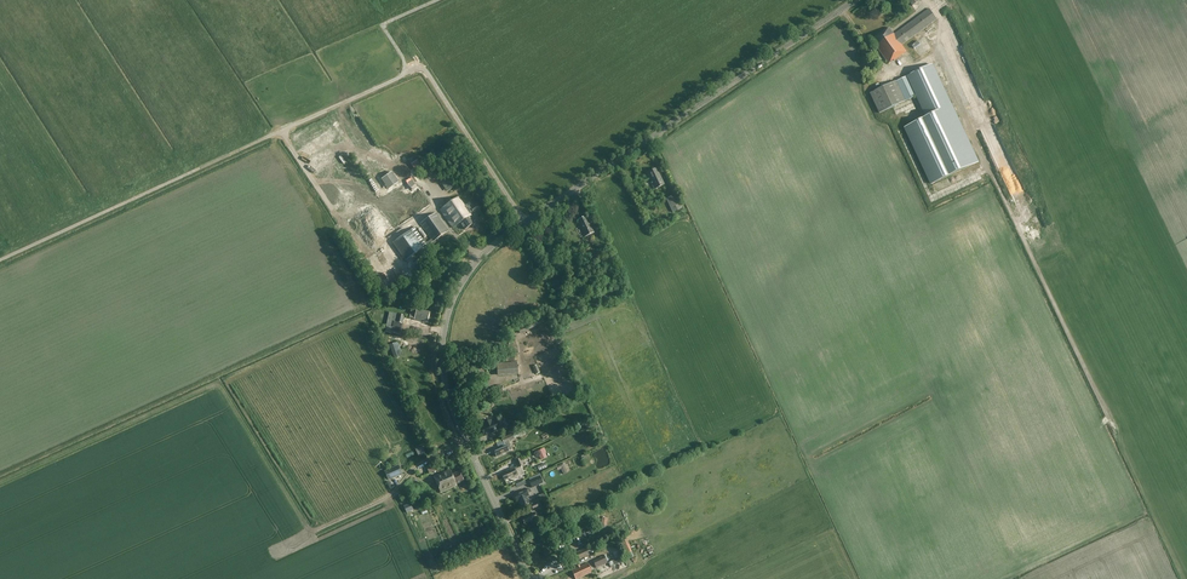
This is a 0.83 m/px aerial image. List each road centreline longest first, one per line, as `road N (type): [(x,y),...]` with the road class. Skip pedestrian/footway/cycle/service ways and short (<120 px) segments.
road 1 (tertiary): [(530,578),(451,399),(448,317),(471,264),(857,0)]
road 2 (track): [(1108,423),(988,165)]
road 3 (track): [(315,531),(386,499),(424,461),(468,441)]

